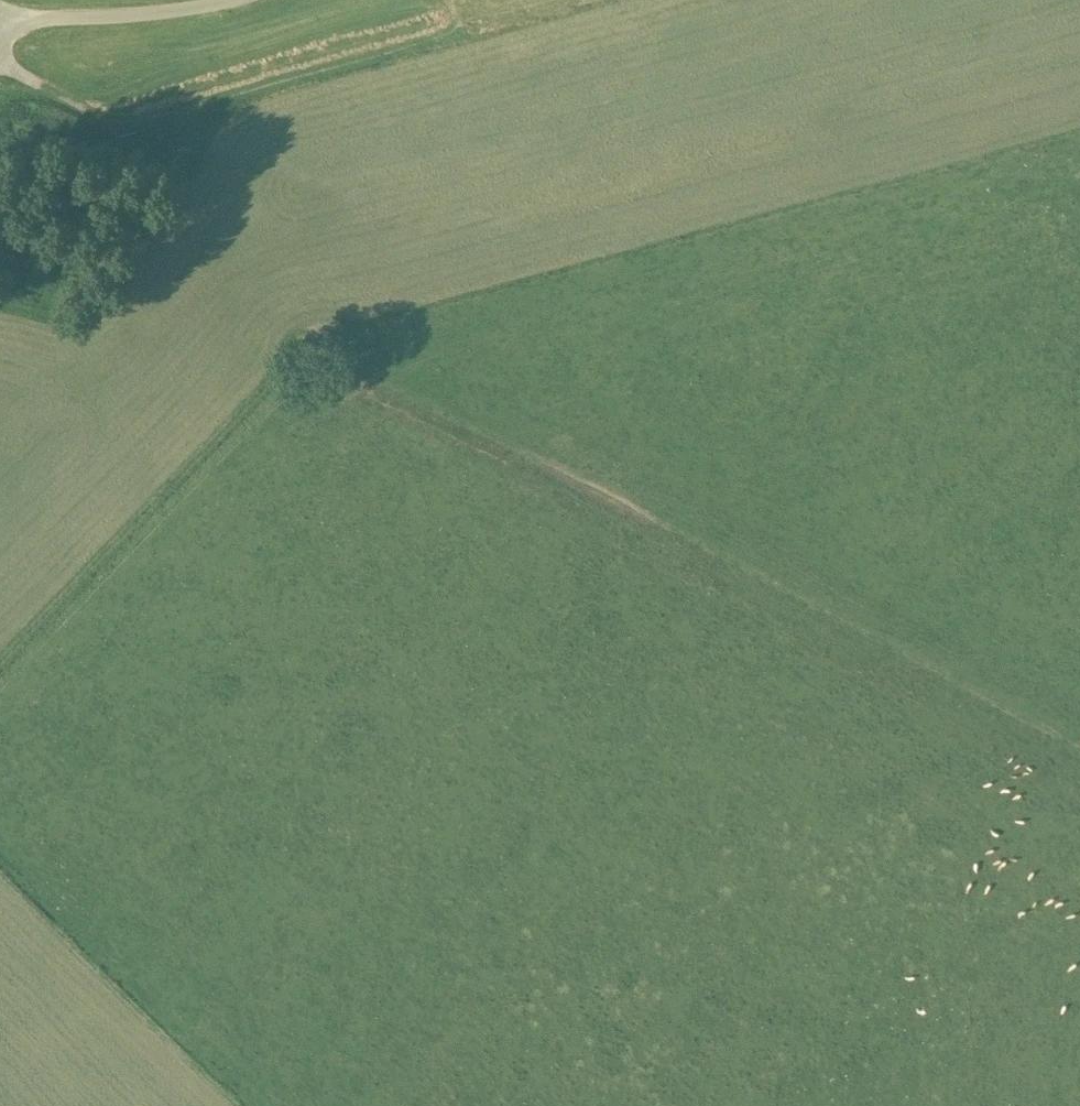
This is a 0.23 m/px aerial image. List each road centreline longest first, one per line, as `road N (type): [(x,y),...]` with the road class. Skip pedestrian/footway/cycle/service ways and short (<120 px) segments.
road 1 (unclassified): [(243,0),(7,18)]

